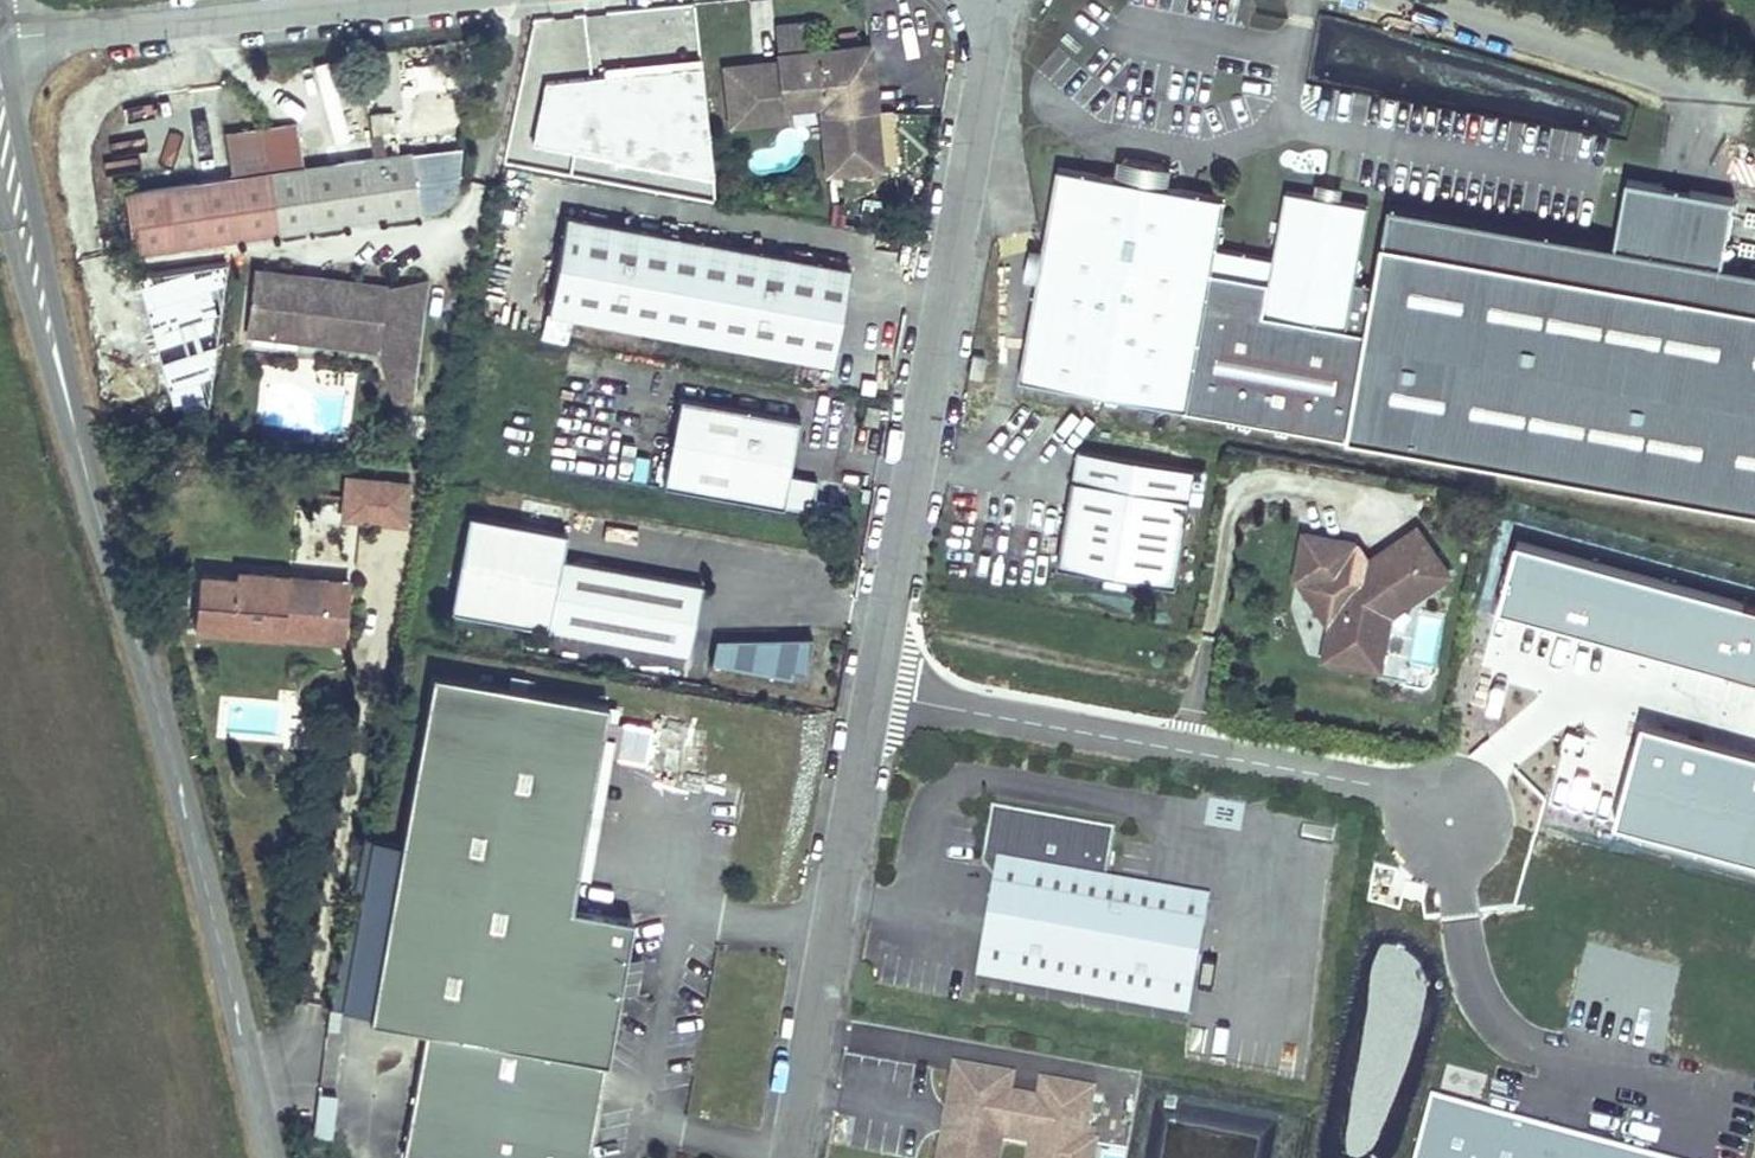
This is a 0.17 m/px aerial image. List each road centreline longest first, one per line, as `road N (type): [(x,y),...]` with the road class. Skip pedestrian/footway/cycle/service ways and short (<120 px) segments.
road 1 (residential): [(989,0),(790,1157)]
road 2 (tertiary): [(0,138),(78,447),(178,789),(269,1157)]
road 3 (unclassified): [(396,0),(0,43)]
road 4 (unclassified): [(1754,96),(1429,0)]

